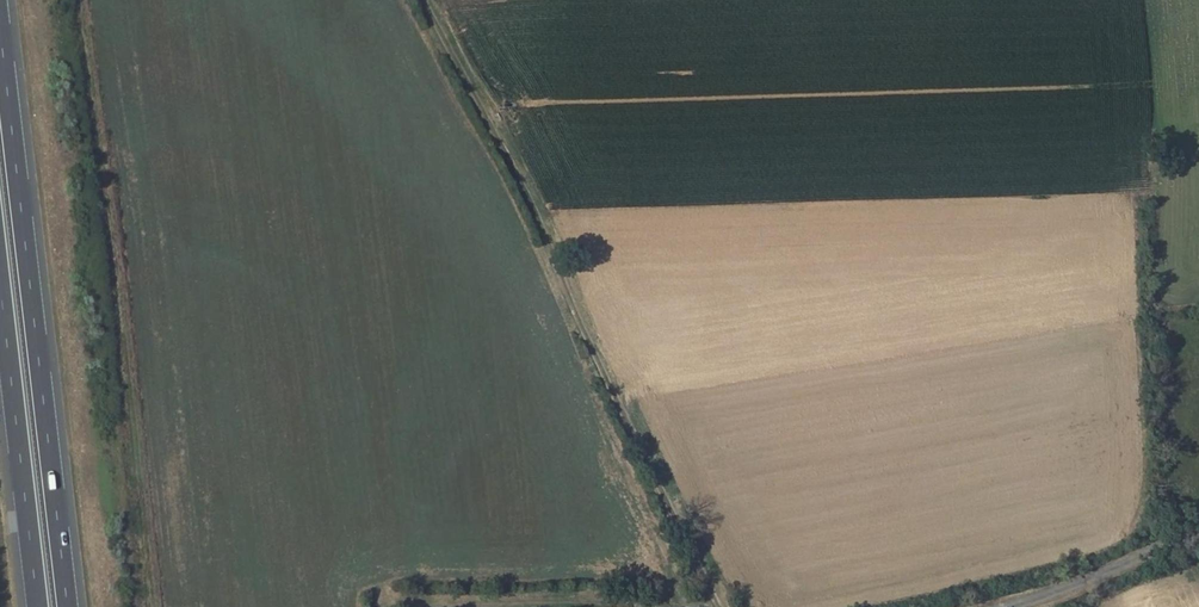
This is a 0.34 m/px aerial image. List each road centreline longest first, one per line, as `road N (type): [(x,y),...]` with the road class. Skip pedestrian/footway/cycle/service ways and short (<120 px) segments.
road 1 (track): [(422,0),(536,215),(719,606)]
road 2 (motorway): [(68,606),(0,24)]
road 3 (motorway): [(0,283),(38,606)]
road 4 (track): [(675,606),(528,600),(385,606)]
road 5 (unclassified): [(1003,606),(1120,569),(1198,532)]

